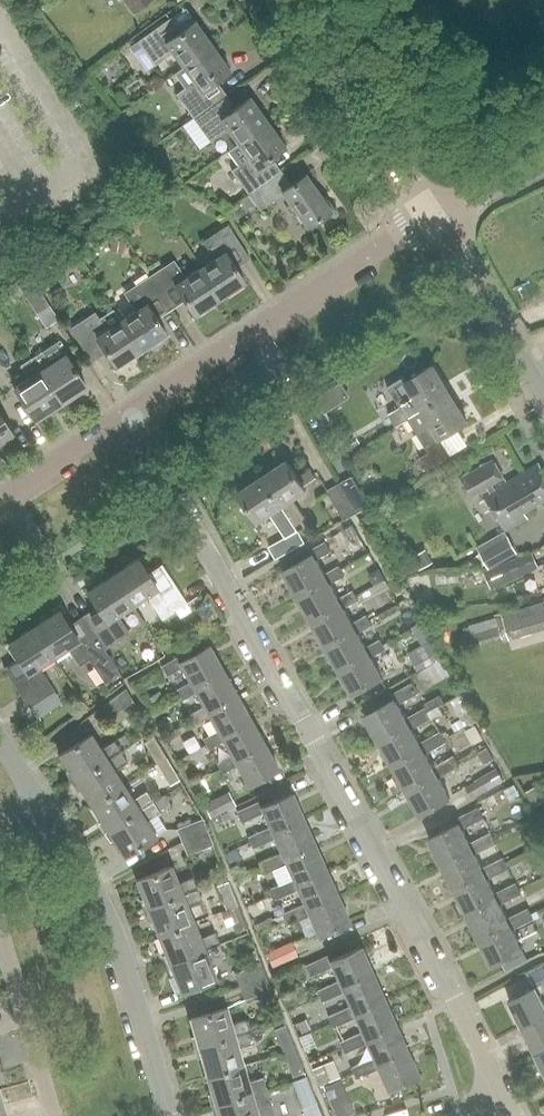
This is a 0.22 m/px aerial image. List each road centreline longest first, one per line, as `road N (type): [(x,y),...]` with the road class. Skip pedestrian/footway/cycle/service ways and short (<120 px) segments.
road 1 (residential): [(508,1102),(131,419)]
road 2 (unclassified): [(131,419),(431,221)]
road 3 (residential): [(169,1115),(121,953),(46,812)]
road 4 (unclassified): [(431,221),(275,0)]
road 5 (unclassified): [(543,400),(431,221)]
road 6 (residential): [(54,1115),(0,932)]
road 7 (unclassified): [(0,501),(131,419)]
road 8 (unclassified): [(543,170),(431,221)]

